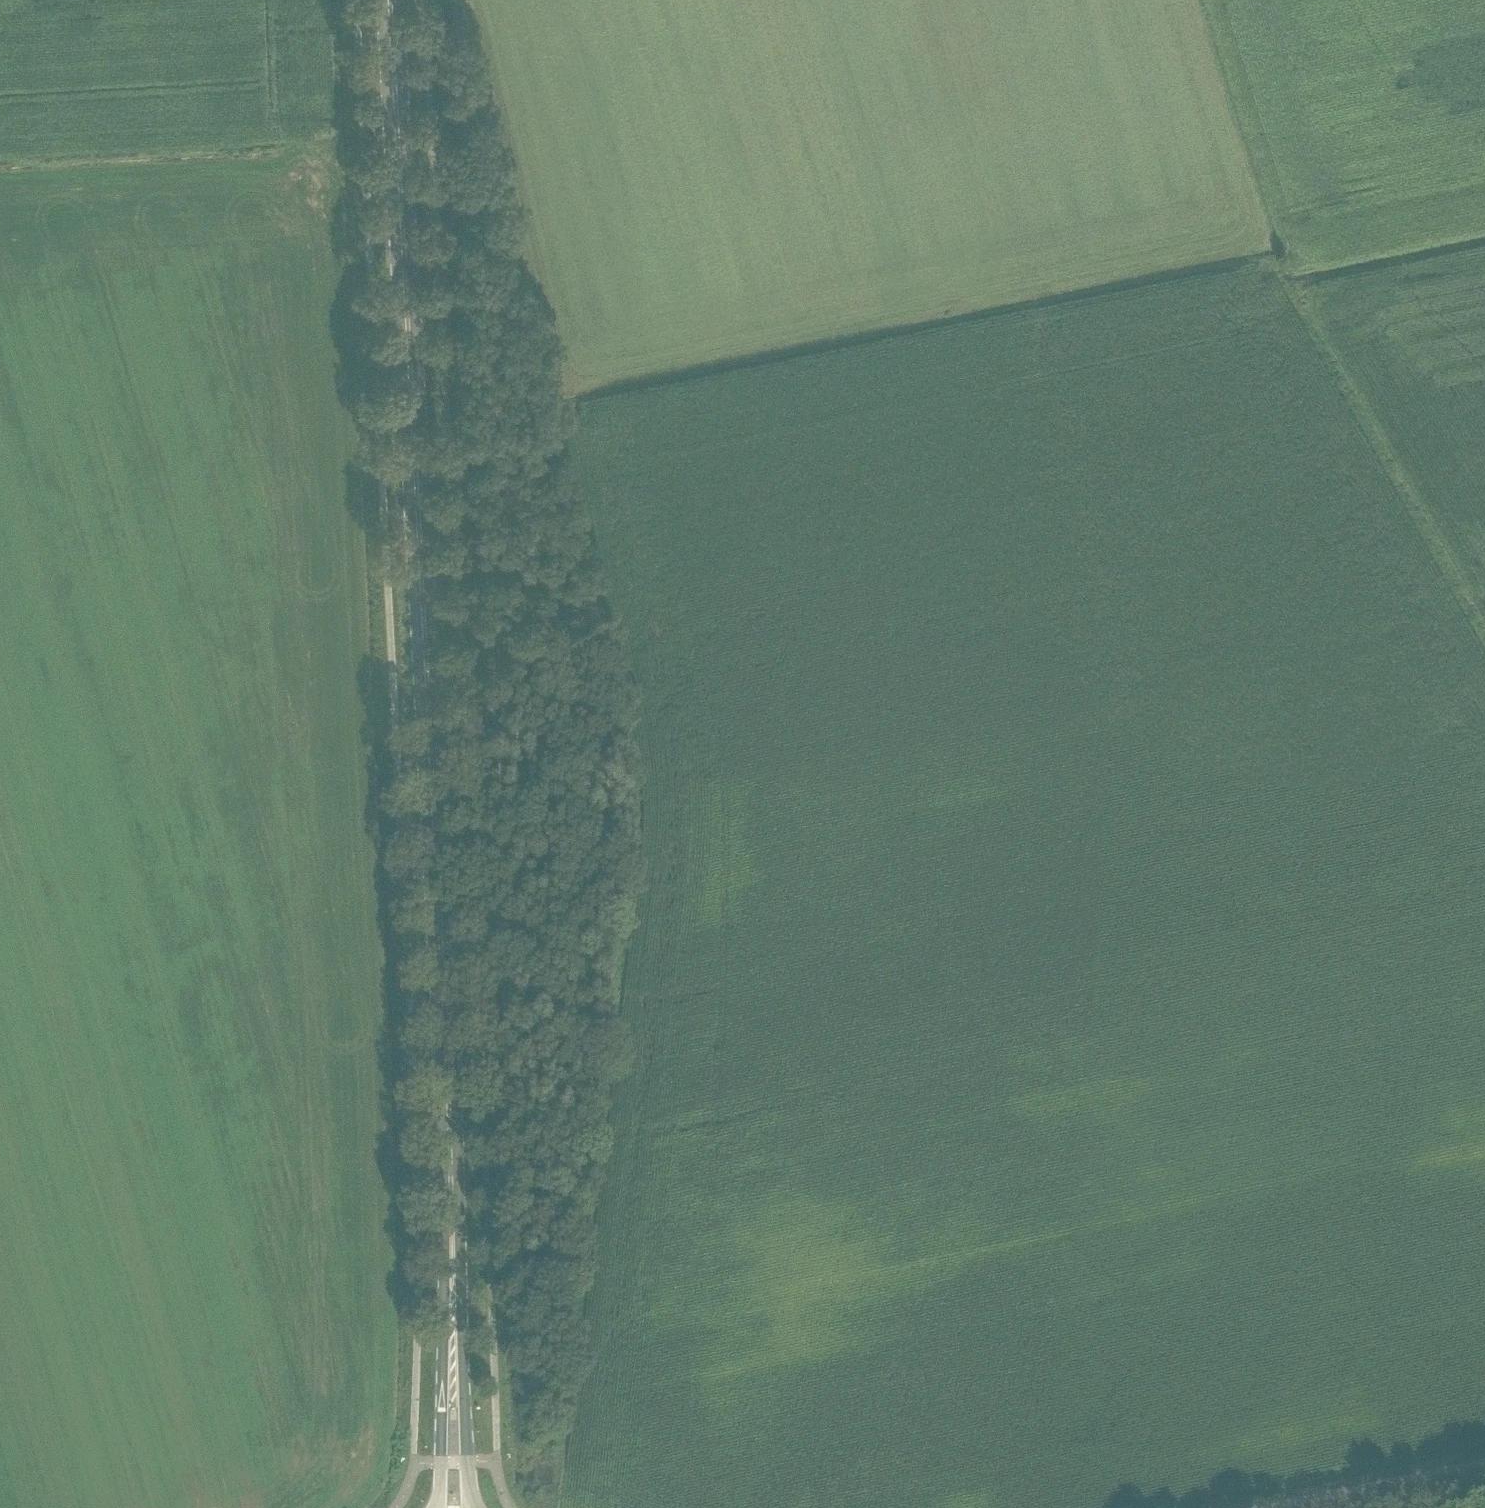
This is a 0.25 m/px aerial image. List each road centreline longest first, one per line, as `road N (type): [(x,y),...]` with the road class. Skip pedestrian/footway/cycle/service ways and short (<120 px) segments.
road 1 (primary): [(454,1343),(390,0)]
road 2 (primary): [(474,1507),(454,1343)]
road 3 (primary): [(454,1343),(440,1507)]

